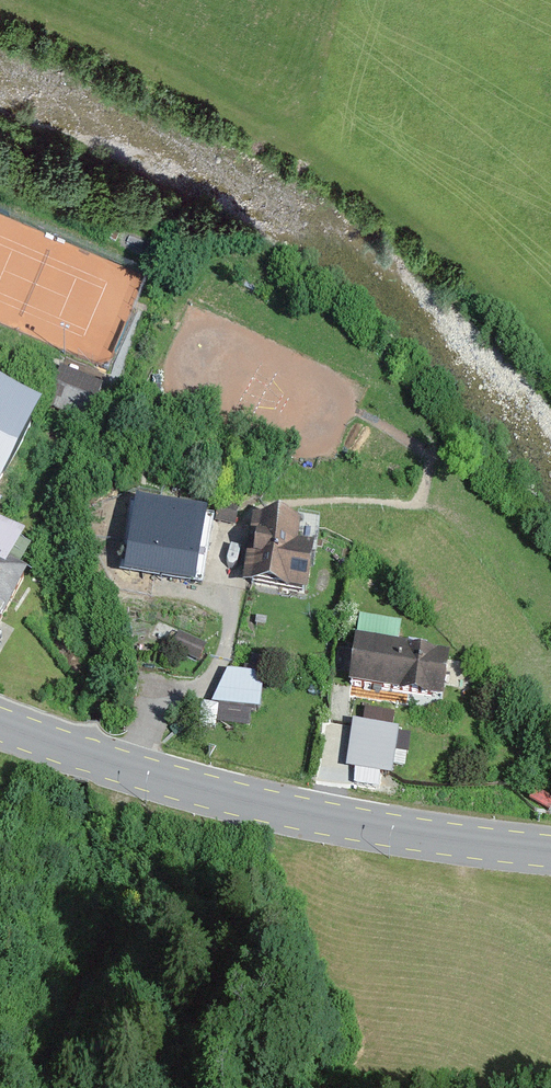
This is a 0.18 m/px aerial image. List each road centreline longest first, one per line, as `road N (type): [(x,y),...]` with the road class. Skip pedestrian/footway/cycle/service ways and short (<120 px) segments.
road 1 (primary): [(550,852),(384,830),(219,795),(0,725)]
road 2 (track): [(219,545),(266,509),(389,502)]
road 3 (track): [(550,896),(468,876),(465,841)]

